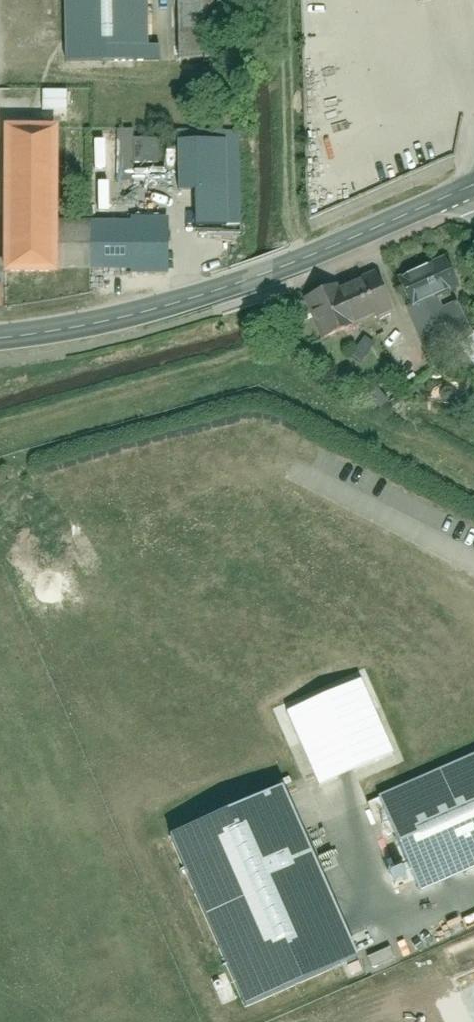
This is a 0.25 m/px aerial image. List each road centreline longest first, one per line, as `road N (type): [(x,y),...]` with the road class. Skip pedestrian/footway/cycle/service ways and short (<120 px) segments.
road 1 (tertiary): [(465,190),(217,293),(0,338)]

